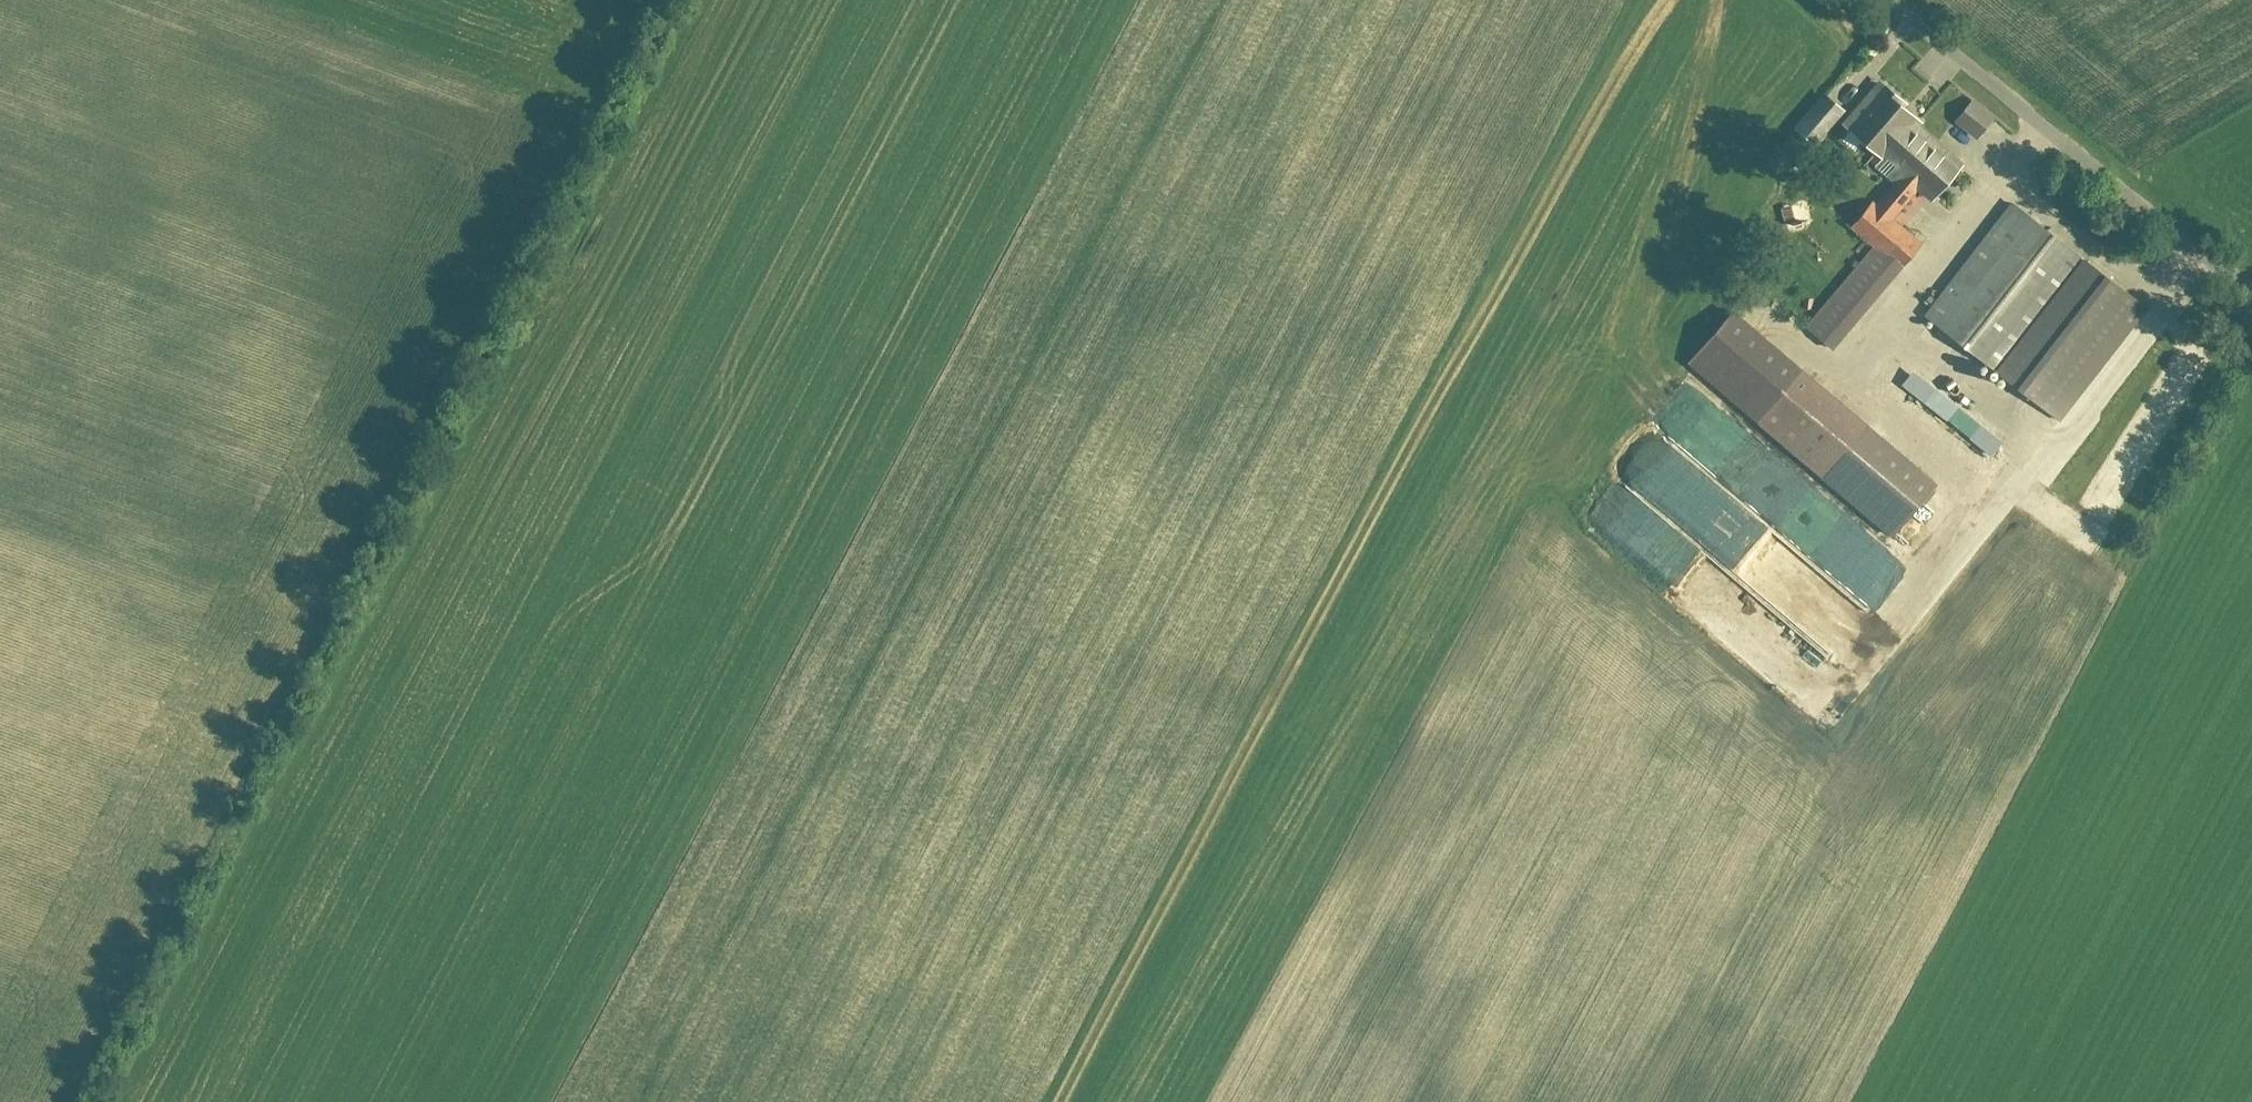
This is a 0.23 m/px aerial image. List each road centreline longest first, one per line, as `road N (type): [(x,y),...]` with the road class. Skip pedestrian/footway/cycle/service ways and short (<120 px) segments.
road 1 (residential): [(2251,279),(2215,255),(1935,0)]

